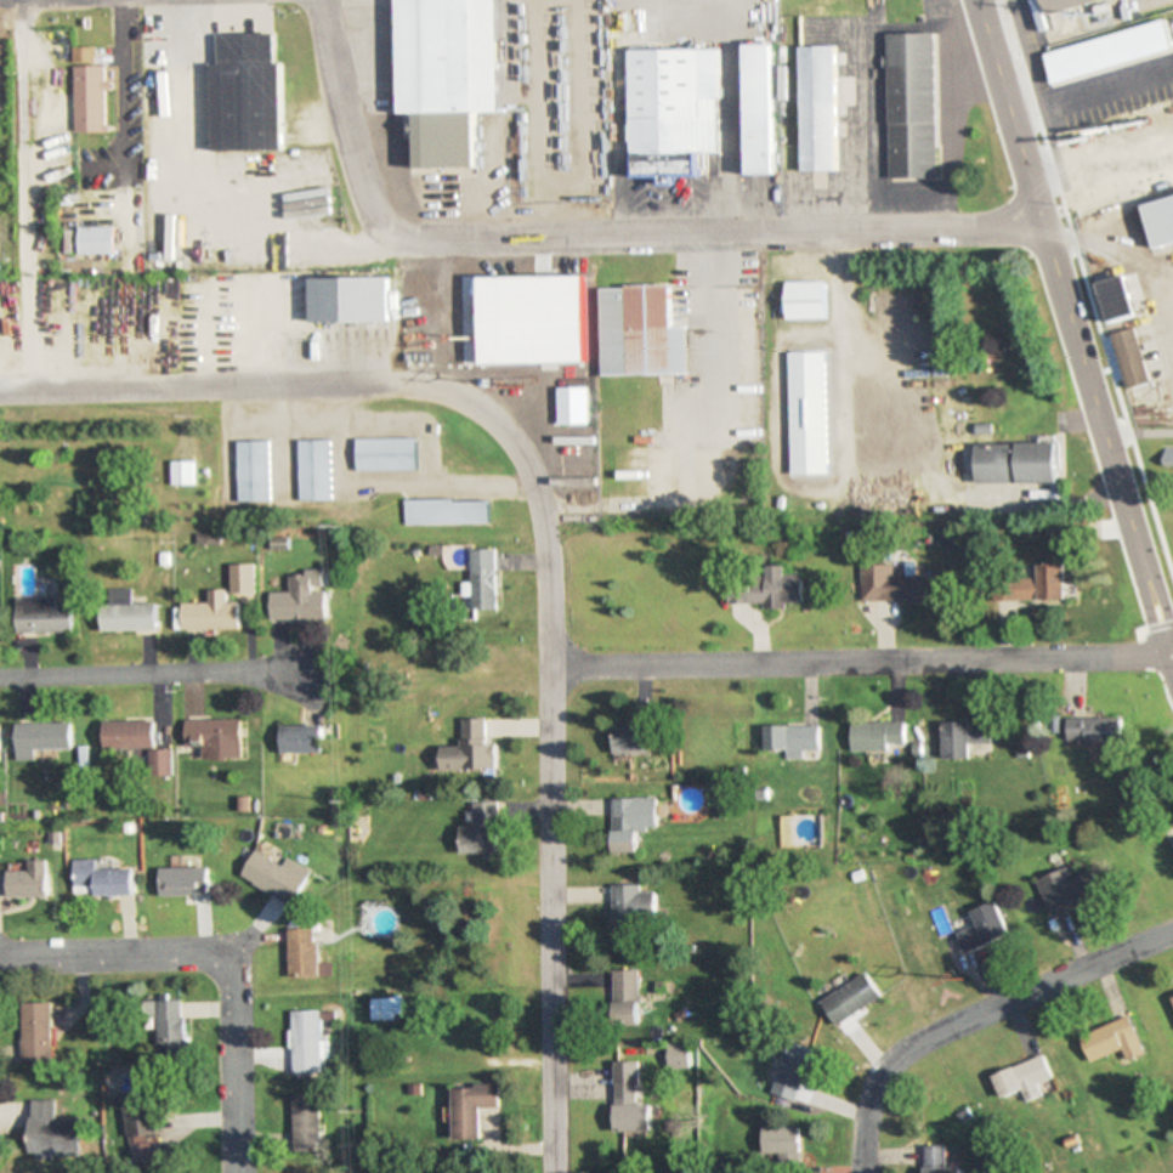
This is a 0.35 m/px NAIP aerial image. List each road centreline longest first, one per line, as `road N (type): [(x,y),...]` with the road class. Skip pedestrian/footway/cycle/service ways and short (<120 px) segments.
road 1 (residential): [(0,391),(415,387),(474,402),(512,443),(537,497),(554,669),(558,1172)]
road 2 (residential): [(1044,234),(432,246),(398,234),(347,137),(322,0)]
road 3 (residential): [(1172,668),(968,0)]
road 4 (residential): [(554,669),(1166,652)]
road 5 (residential): [(235,1172),(227,957),(90,947),(0,960)]
road 6 (residential): [(865,1172),(865,1117),(903,1047),(1172,935)]
road 7 (residential): [(0,678),(308,674)]

